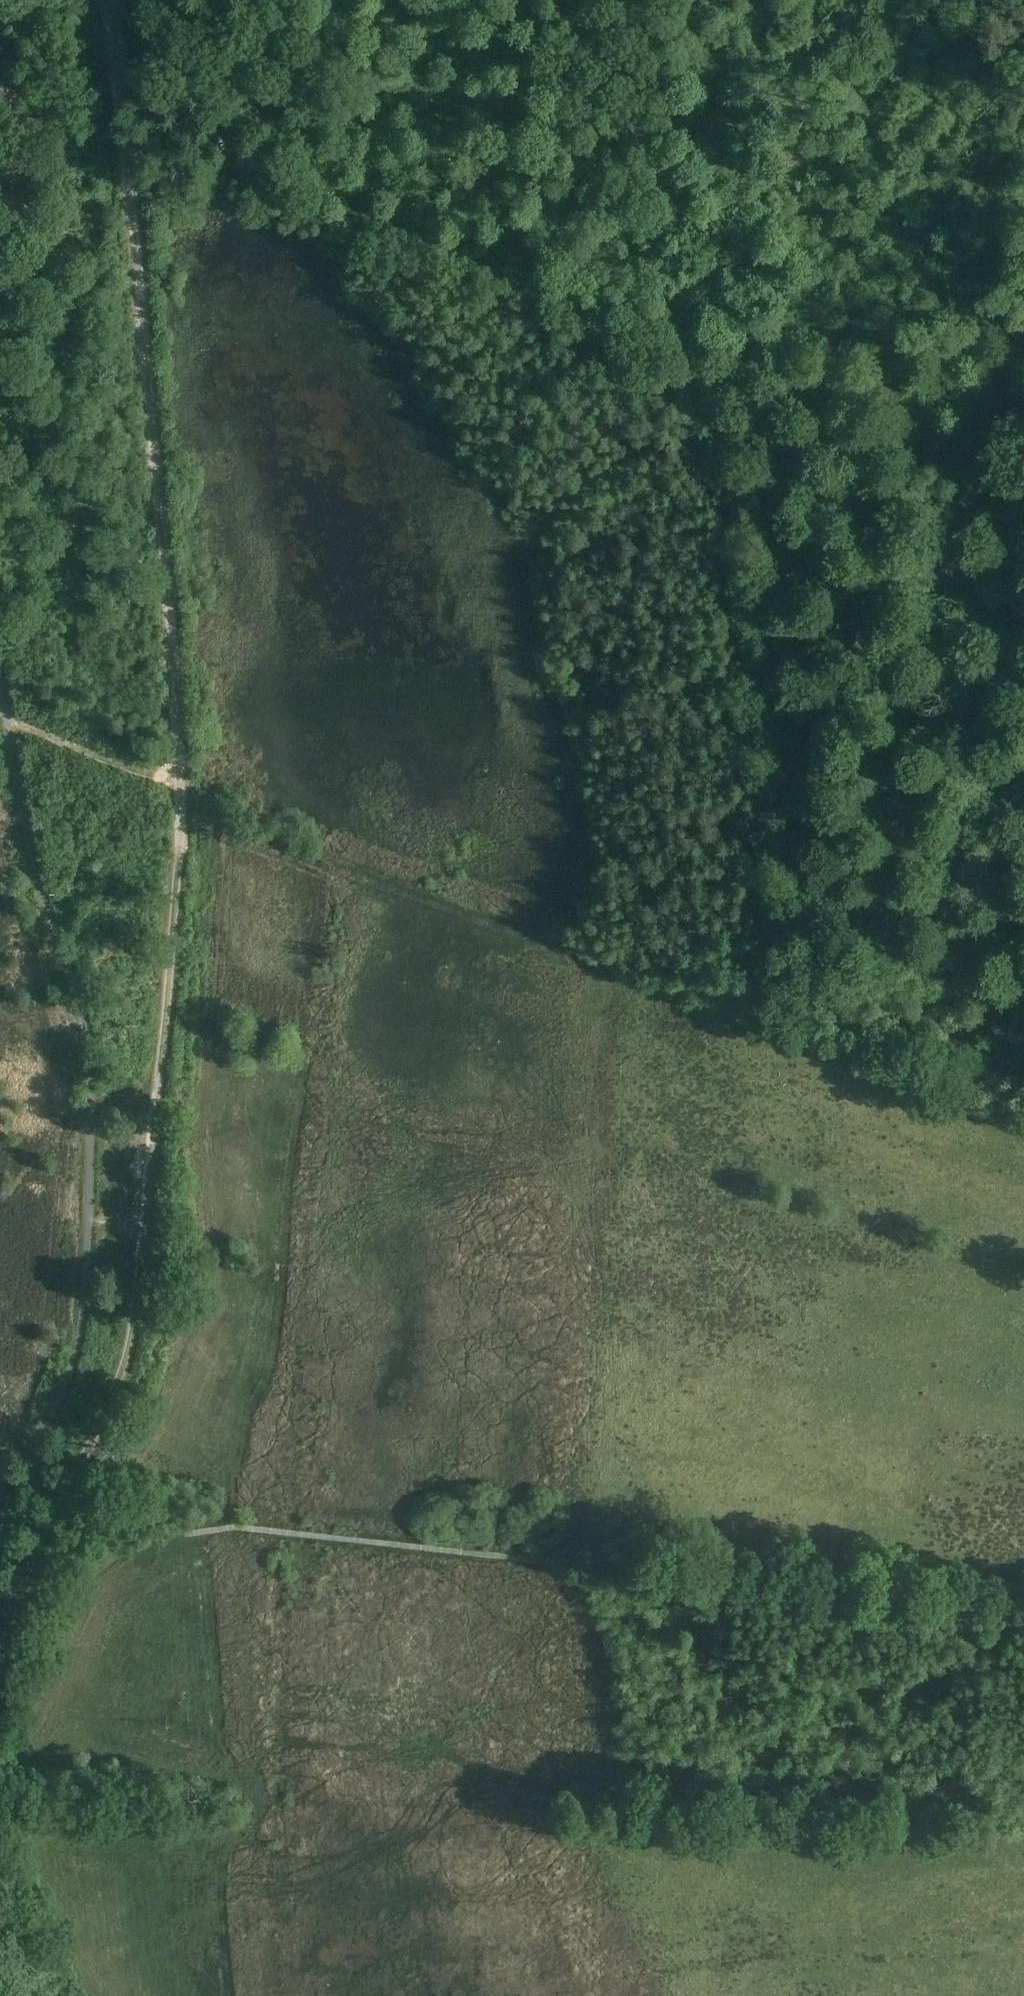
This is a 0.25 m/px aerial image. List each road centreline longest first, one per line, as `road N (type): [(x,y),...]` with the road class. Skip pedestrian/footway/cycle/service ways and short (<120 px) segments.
road 1 (track): [(0,1626),(129,1358),(144,1290),(181,784)]
road 2 (track): [(181,784),(111,0)]
road 3 (track): [(181,784),(0,715)]

